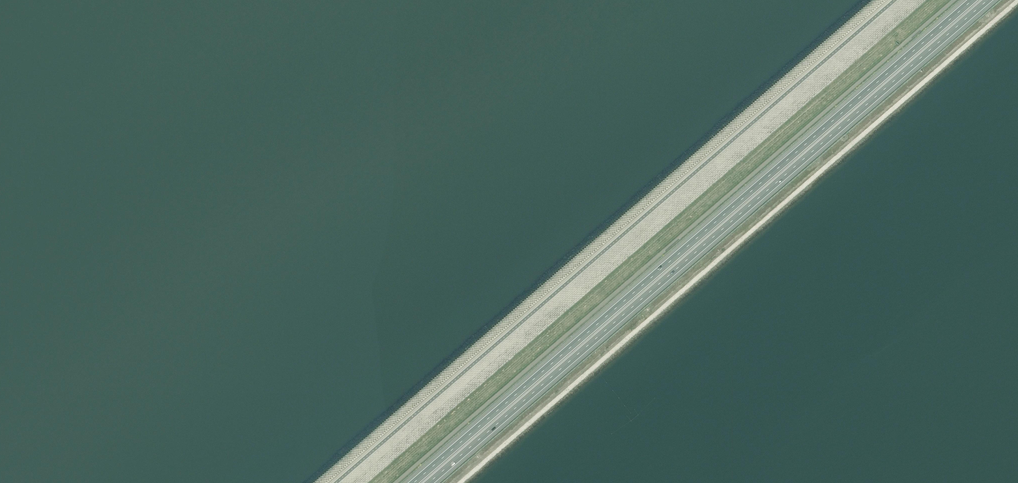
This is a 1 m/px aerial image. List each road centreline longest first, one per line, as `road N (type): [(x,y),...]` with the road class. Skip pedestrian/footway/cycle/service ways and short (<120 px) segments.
road 1 (motorway): [(429,482),(988,0)]
road 2 (motorway): [(972,0),(414,482)]

